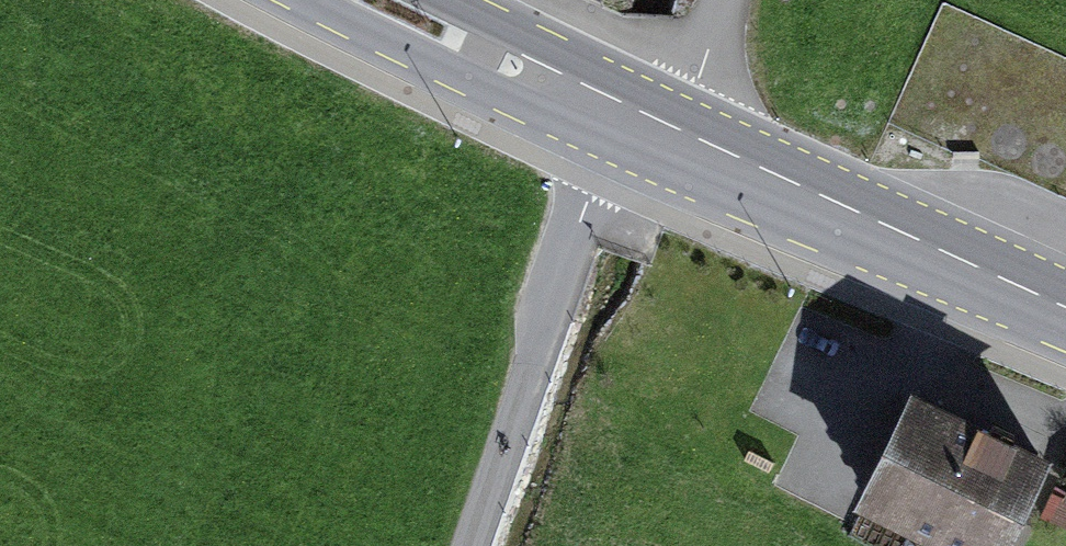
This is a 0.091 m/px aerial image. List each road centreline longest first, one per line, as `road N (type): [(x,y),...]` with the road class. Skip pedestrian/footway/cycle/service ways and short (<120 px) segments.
road 1 (primary): [(375,0),(1065,319)]
road 2 (track): [(469,545),(618,109)]
road 3 (track): [(679,135),(723,0)]

